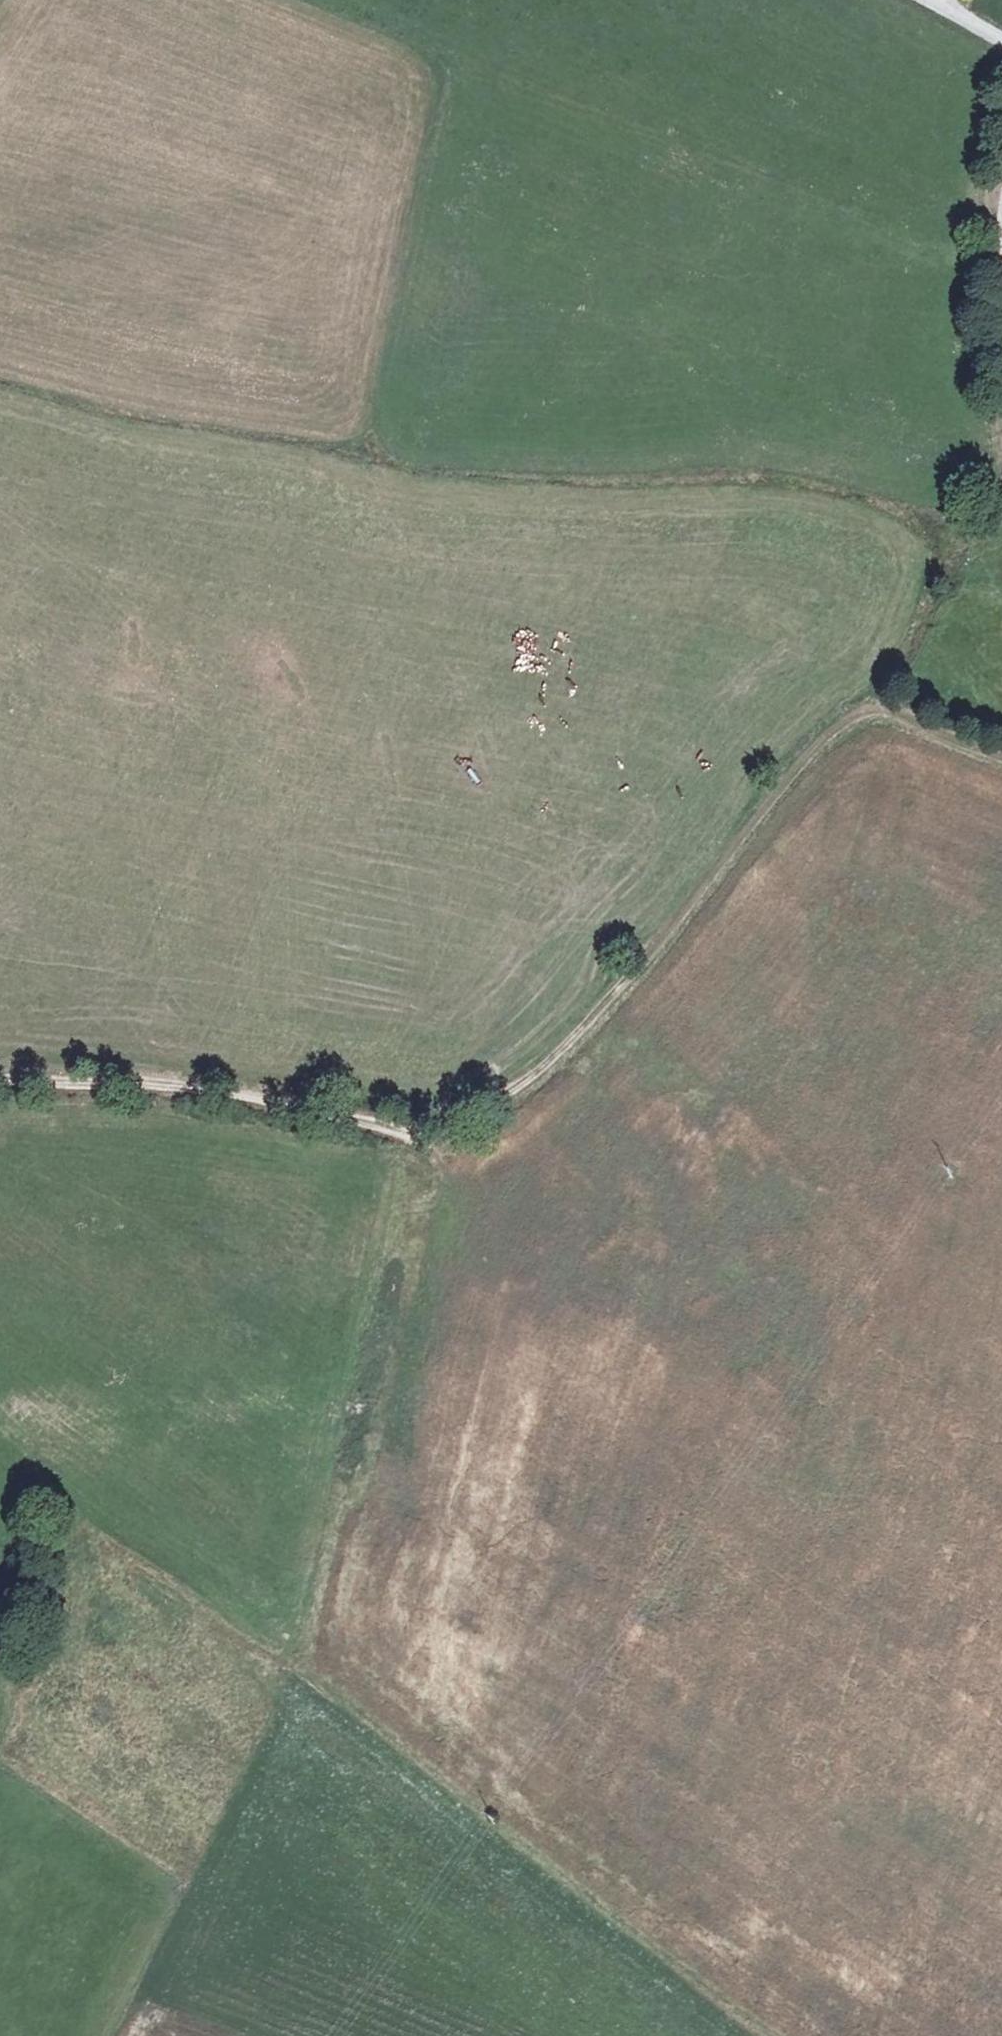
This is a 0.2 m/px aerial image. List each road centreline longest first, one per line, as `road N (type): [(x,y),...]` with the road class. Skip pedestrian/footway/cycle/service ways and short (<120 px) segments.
road 1 (track): [(1001,750),(904,711),(870,711),(828,732),(592,1023),(528,1077),(399,1127),(180,1080),(0,1075)]

